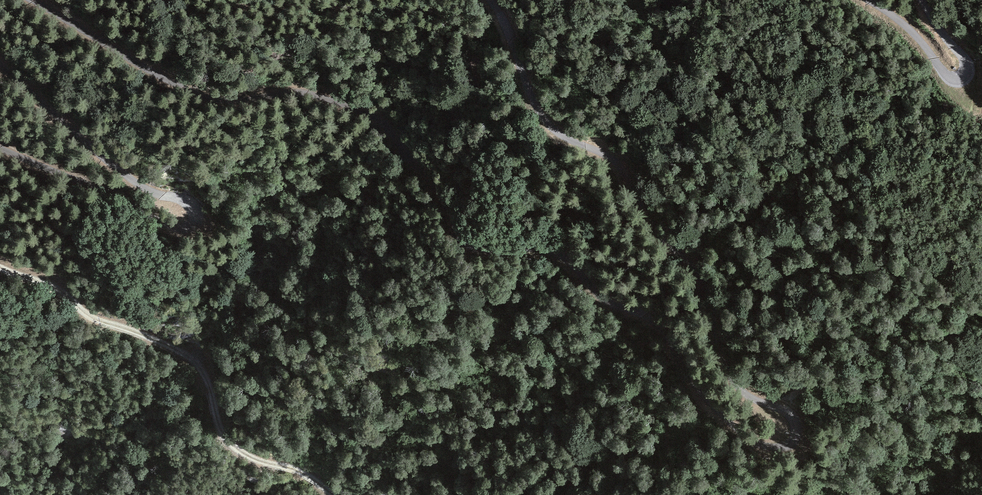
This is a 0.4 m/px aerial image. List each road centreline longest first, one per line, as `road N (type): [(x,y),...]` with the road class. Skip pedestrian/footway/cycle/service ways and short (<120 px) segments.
road 1 (track): [(32,0),(214,100),(299,92),(374,118),(442,195),(457,240),(475,249),(557,253),(609,303),(656,322),(699,392),(745,436),(771,448),(792,443),(797,430),(789,414),(737,386),(704,281),(653,224),(624,170),(544,118),(488,0)]
road 2 (track): [(0,147),(167,225),(195,223),(189,202),(128,178),(0,63)]
road 3 (track): [(330,494),(309,476),(231,446),(207,381),(185,355),(94,320),(25,277)]
road 4 (track): [(868,0),(916,36),(947,77),(963,77),(965,60),(921,0)]

